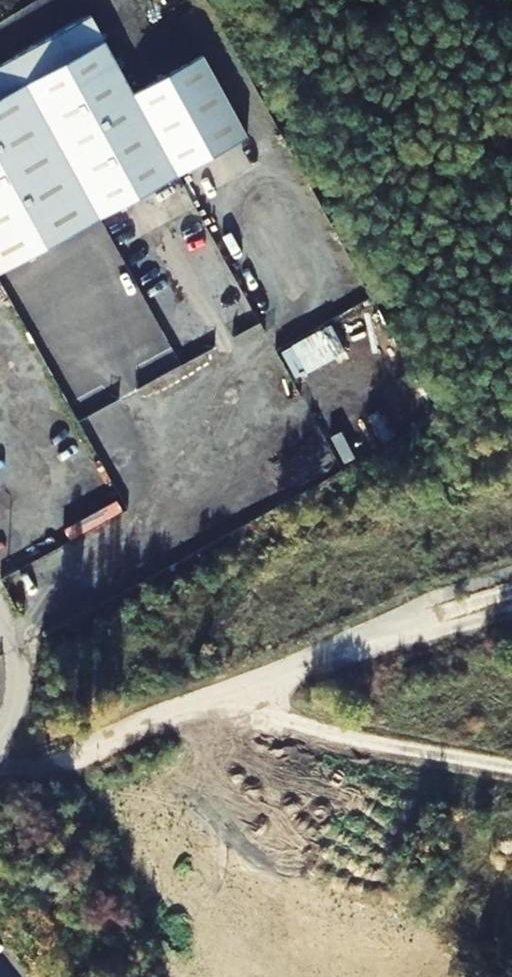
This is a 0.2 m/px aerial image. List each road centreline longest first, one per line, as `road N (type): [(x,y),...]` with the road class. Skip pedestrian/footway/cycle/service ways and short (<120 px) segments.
road 1 (track): [(511,617),(53,763),(0,762)]
road 2 (track): [(257,699),(332,737),(511,786)]

